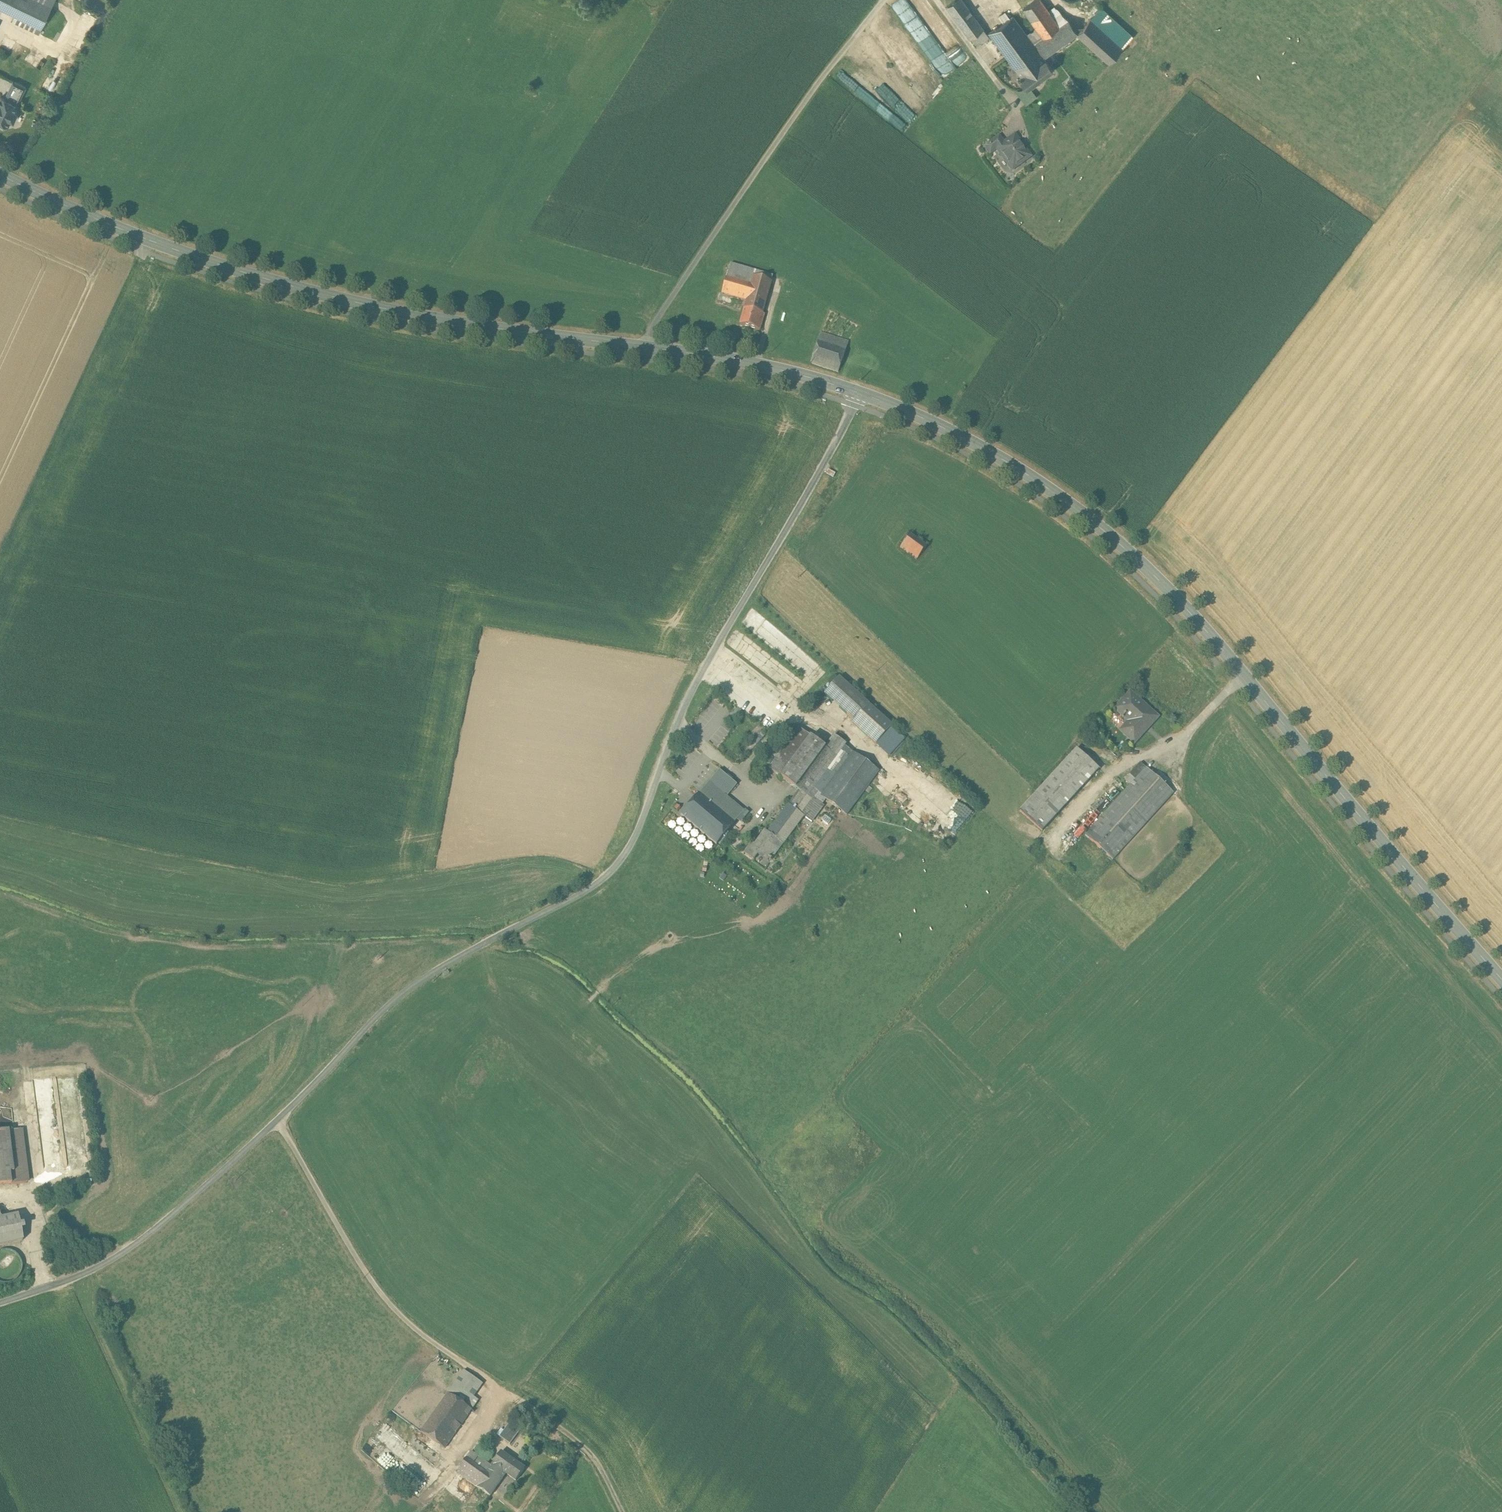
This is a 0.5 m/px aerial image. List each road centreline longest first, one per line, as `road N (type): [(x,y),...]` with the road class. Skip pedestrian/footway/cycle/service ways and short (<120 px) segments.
road 1 (unclassified): [(860,394),(692,695),(622,861),(579,897),(411,987),(278,1119)]
road 2 (tertiary): [(0,173),(125,230),(382,309),(714,357),(860,394)]
road 3 (tertiary): [(860,394),(933,421),(1026,473),(1148,567),(1501,979)]
road 4 (track): [(278,1119),(371,1277),(499,1385)]
road 5 (unclassified): [(0,1302),(99,1267),(140,1242),(278,1119)]
road 6 (track): [(626,1511),(594,1452),(499,1385)]

